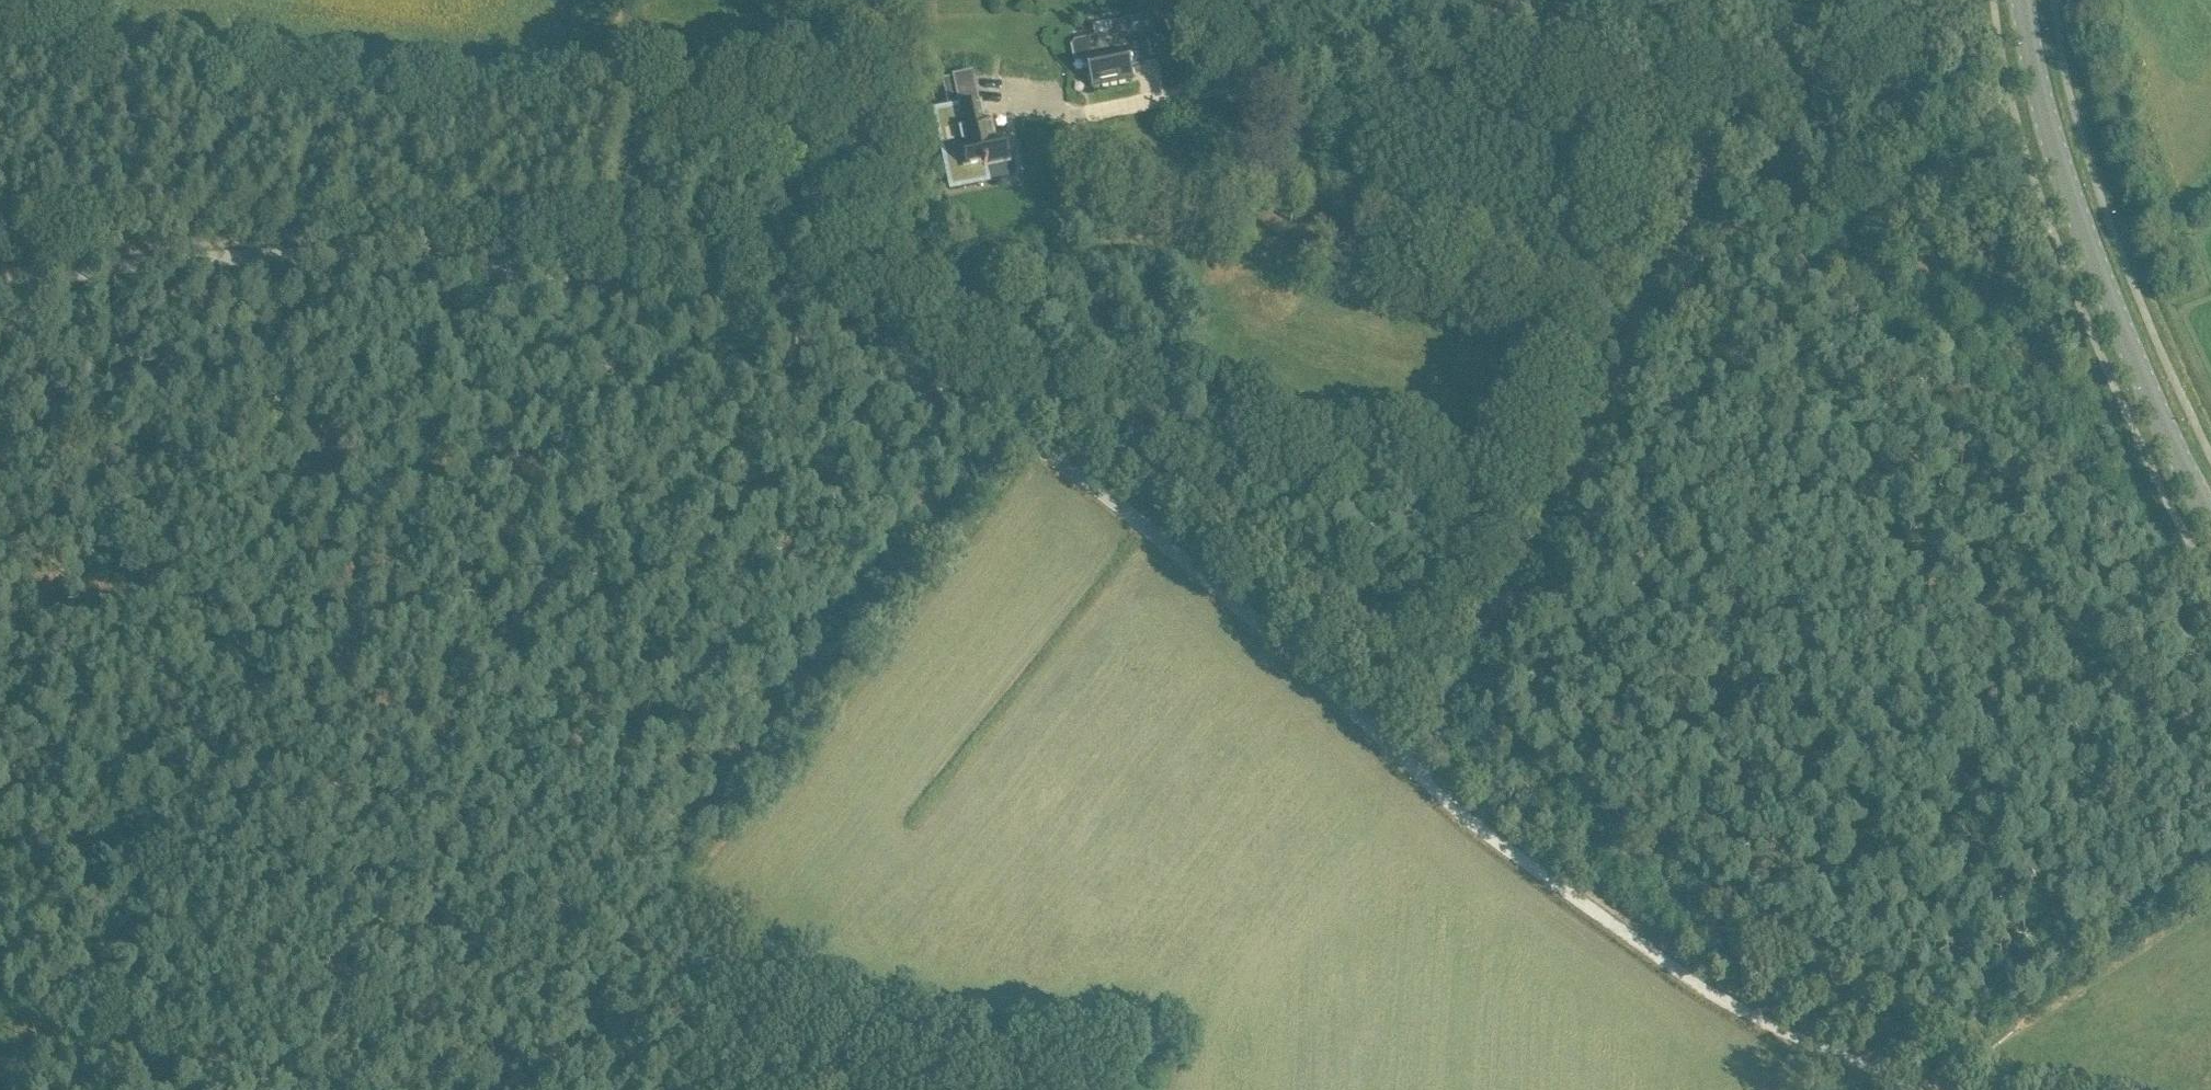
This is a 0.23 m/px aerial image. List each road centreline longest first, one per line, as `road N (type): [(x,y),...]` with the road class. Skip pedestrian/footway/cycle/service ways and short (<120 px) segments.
road 1 (tertiary): [(2210,516),(2074,201),(2048,119),(2026,0)]

